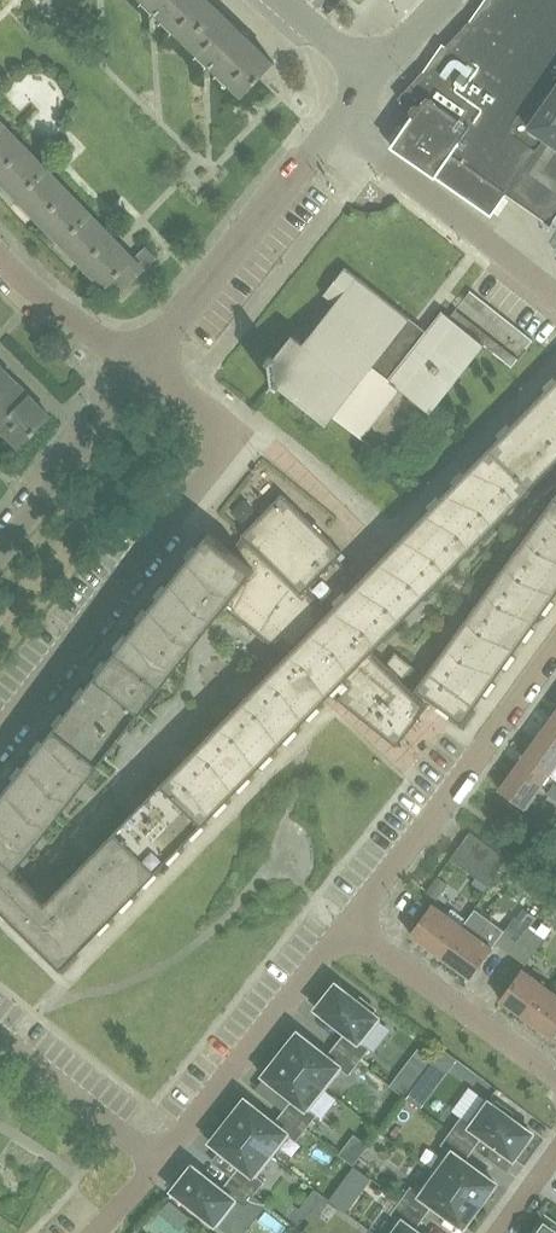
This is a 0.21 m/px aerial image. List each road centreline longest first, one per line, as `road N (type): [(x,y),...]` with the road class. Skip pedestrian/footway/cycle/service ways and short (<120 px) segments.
road 1 (residential): [(0,729),(233,432),(149,362)]
road 2 (residential): [(351,923),(555,648)]
road 3 (residential): [(161,1162),(351,923)]
road 4 (residential): [(149,362),(340,124)]
road 5 (residential): [(555,297),(340,124)]
road 6 (residential): [(555,1074),(351,923)]
road 7 (residential): [(0,546),(136,374)]
road 8 (residential): [(161,1162),(0,1036)]
road 9 (residential): [(136,374),(0,258)]
road 10 (tertiary): [(375,81),(284,0)]

